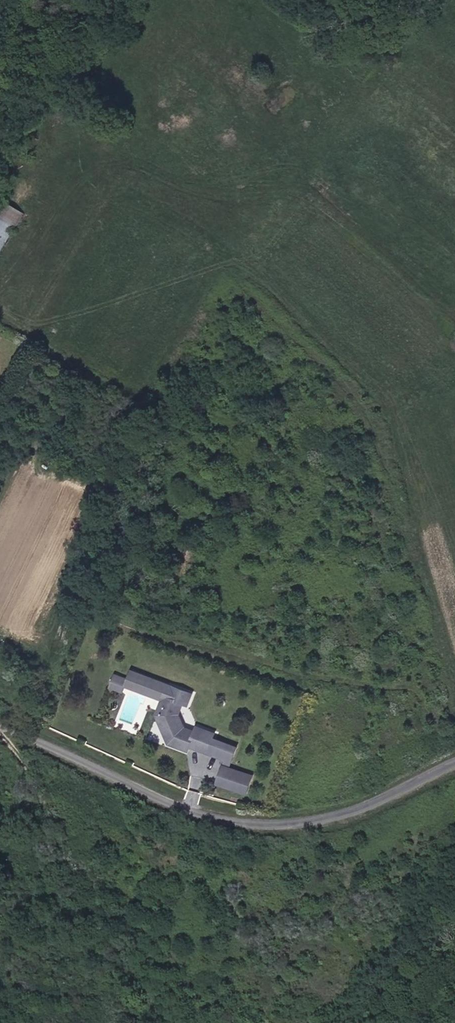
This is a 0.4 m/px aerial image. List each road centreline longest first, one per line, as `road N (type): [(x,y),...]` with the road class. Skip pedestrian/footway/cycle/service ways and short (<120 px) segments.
road 1 (unclassified): [(454,763),(360,809),(263,826),(173,806),(0,725)]

